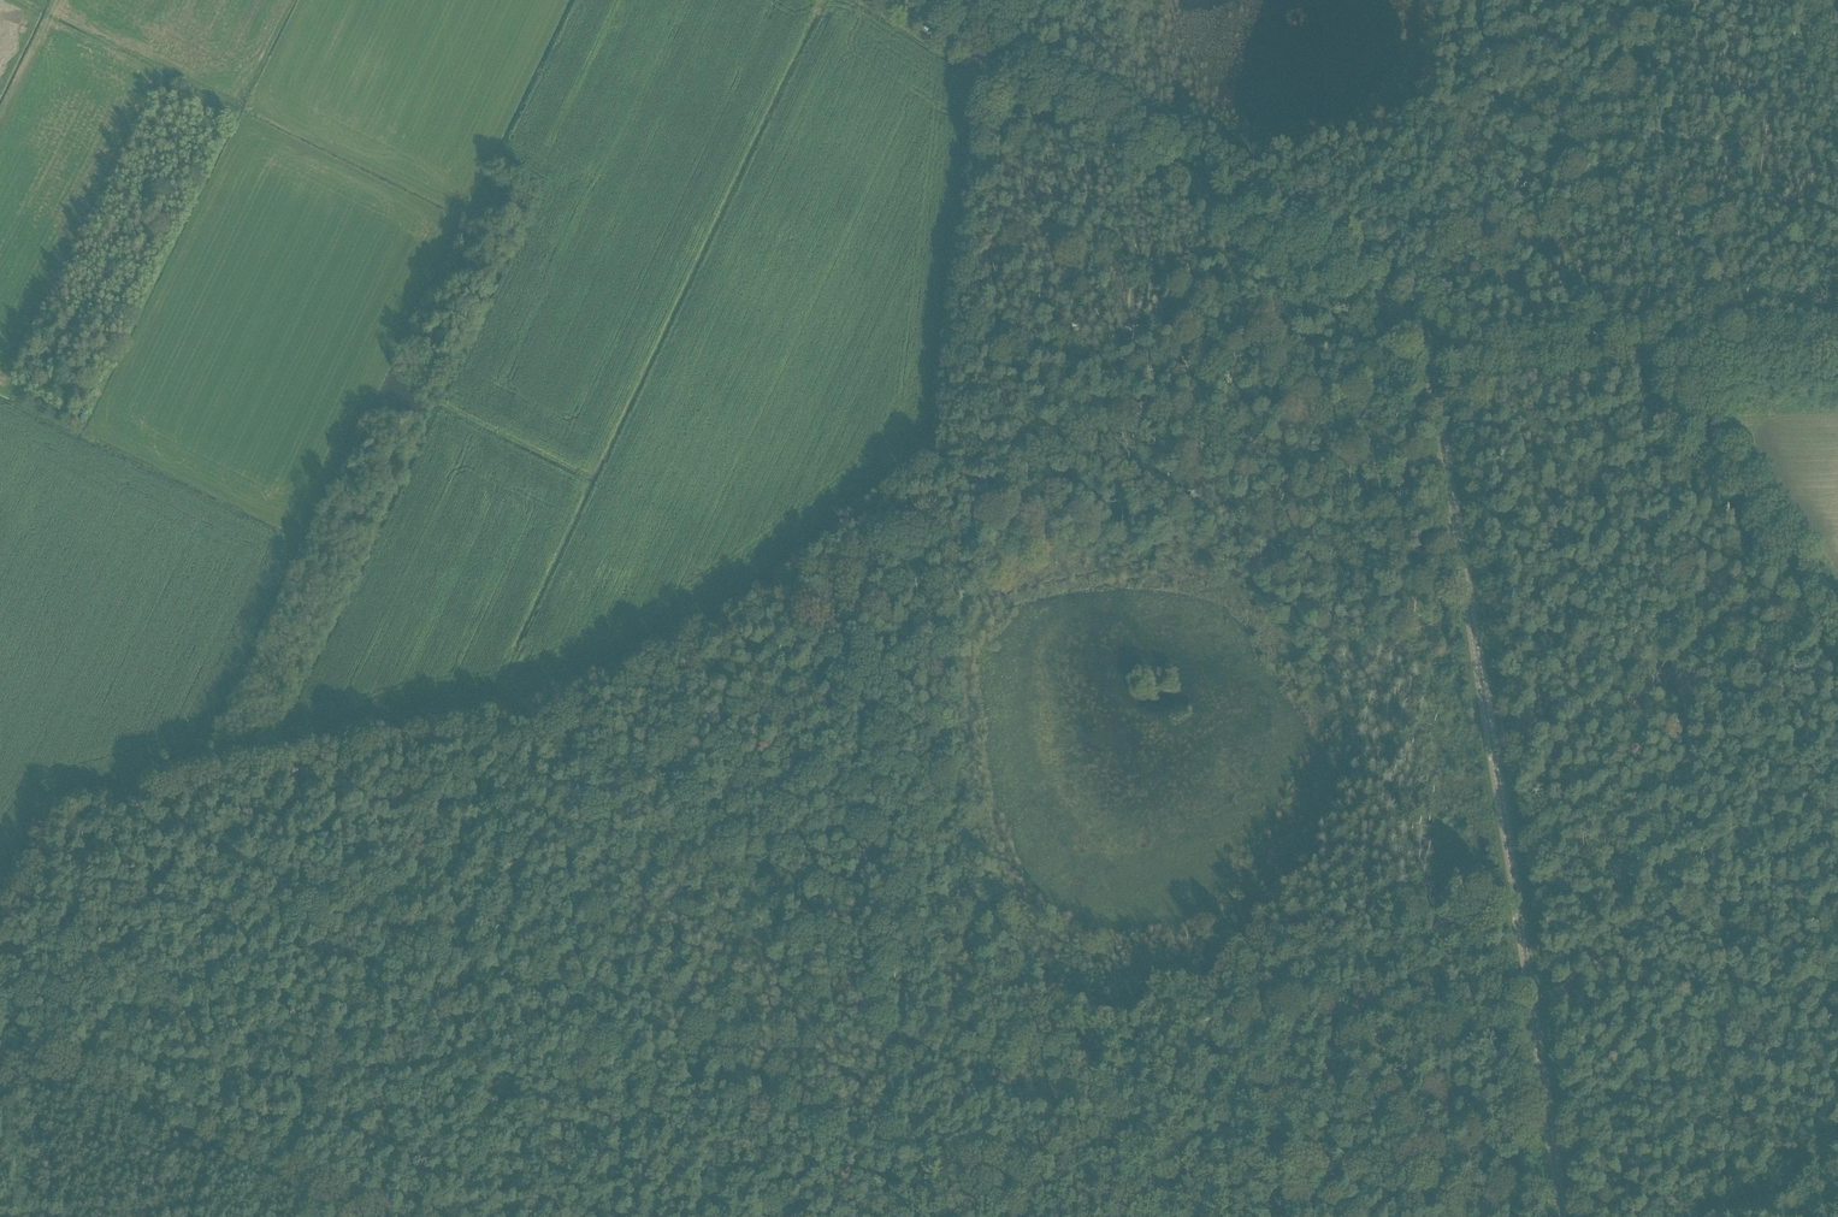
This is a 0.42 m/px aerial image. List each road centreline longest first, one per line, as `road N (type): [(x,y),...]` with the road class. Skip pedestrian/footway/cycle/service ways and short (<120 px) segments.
road 1 (tertiary): [(1562,1216),(1426,352)]
road 2 (tertiary): [(1426,352),(1400,314),(1370,290),(888,0)]
road 3 (unclassified): [(1426,352),(1492,357),(1837,346)]

